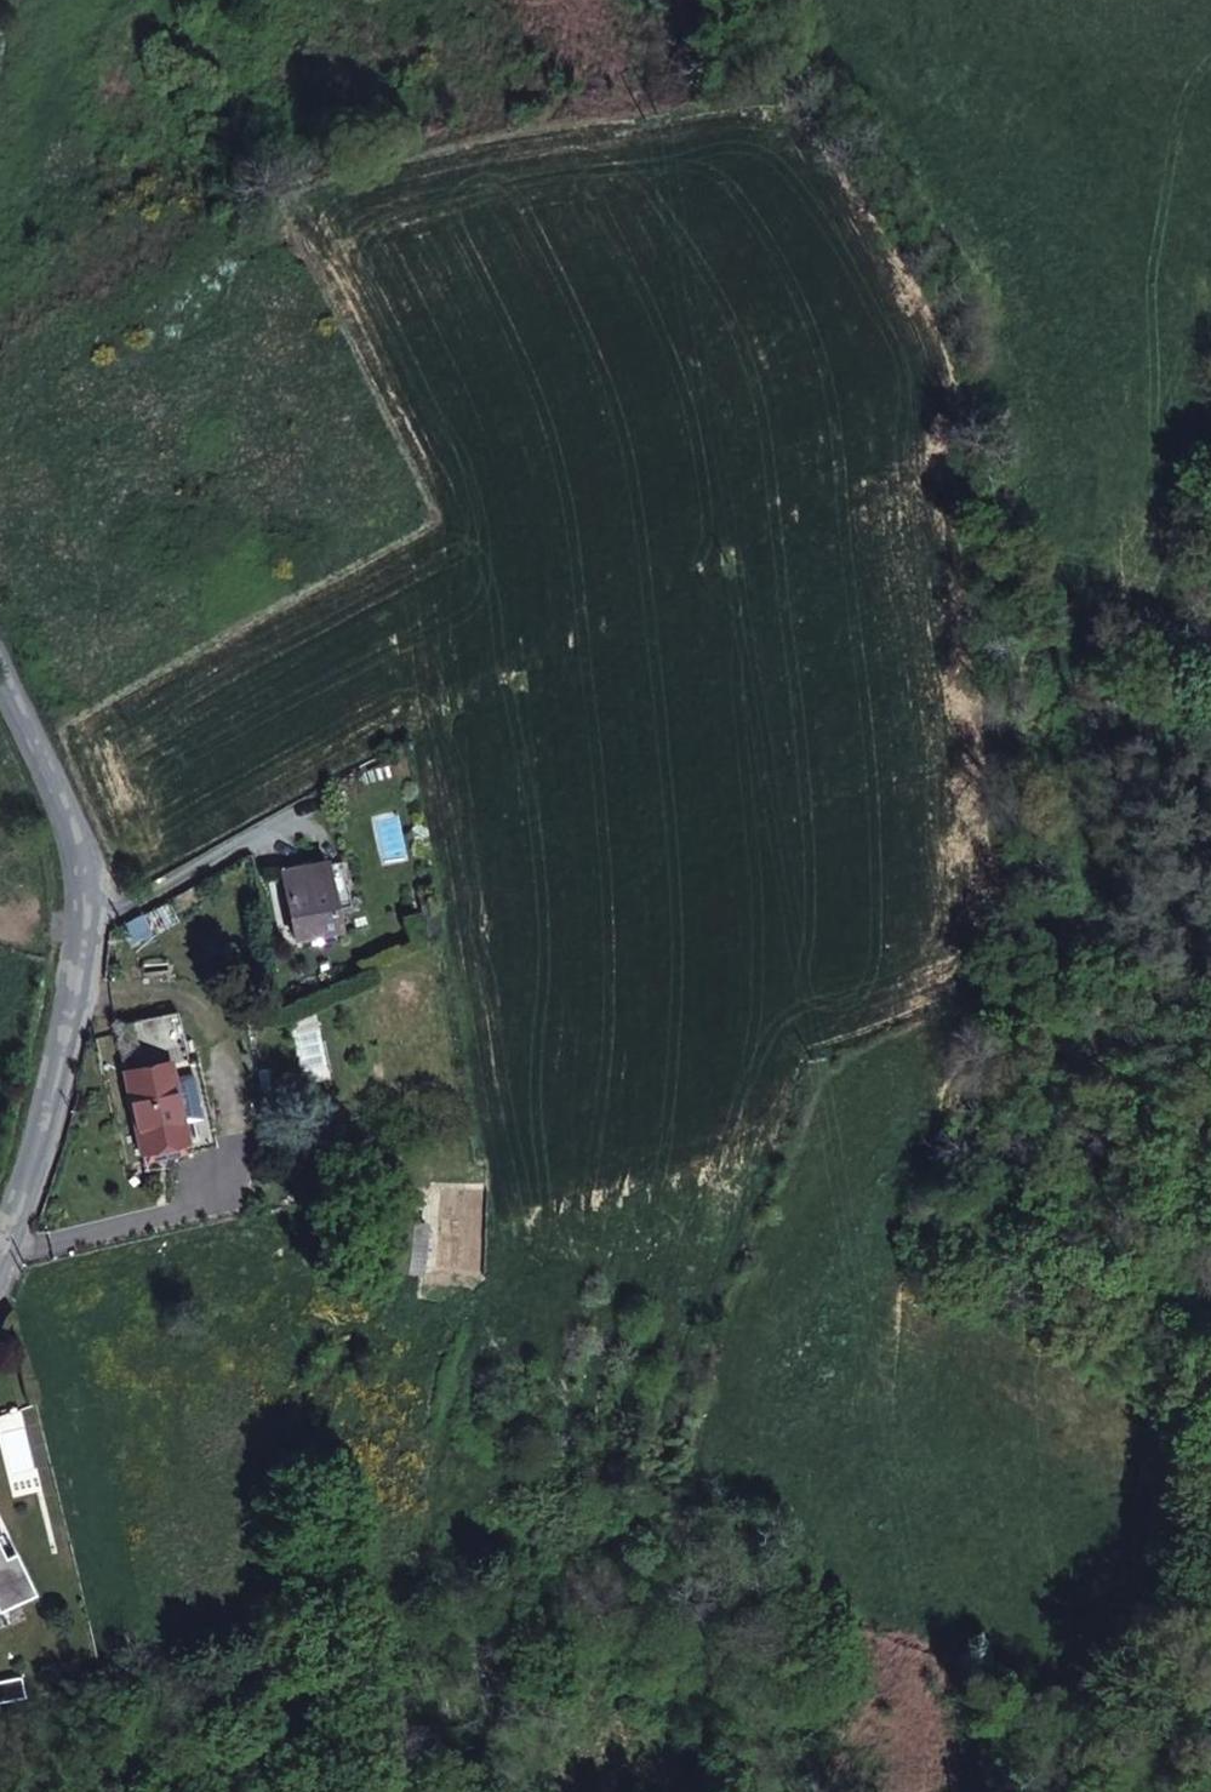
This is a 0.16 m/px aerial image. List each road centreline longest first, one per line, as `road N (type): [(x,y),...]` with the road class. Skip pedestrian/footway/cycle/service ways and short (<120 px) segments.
road 1 (unclassified): [(0,683),(80,868),(55,1047),(0,1239)]

